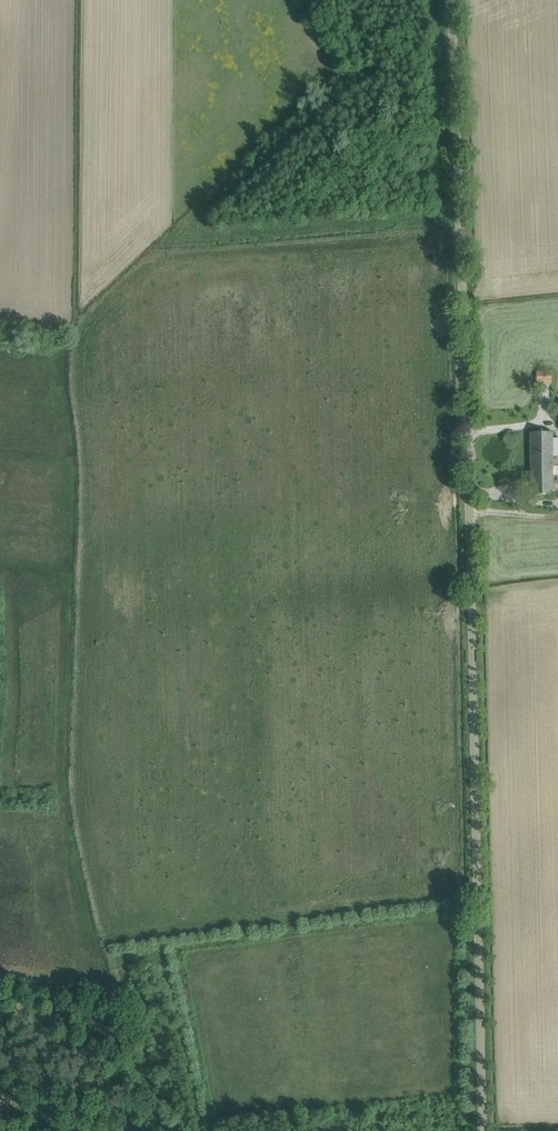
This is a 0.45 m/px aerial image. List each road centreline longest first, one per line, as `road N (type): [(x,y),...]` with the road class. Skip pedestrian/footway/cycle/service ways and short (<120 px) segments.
road 1 (unclassified): [(482,1130),(451,0)]

